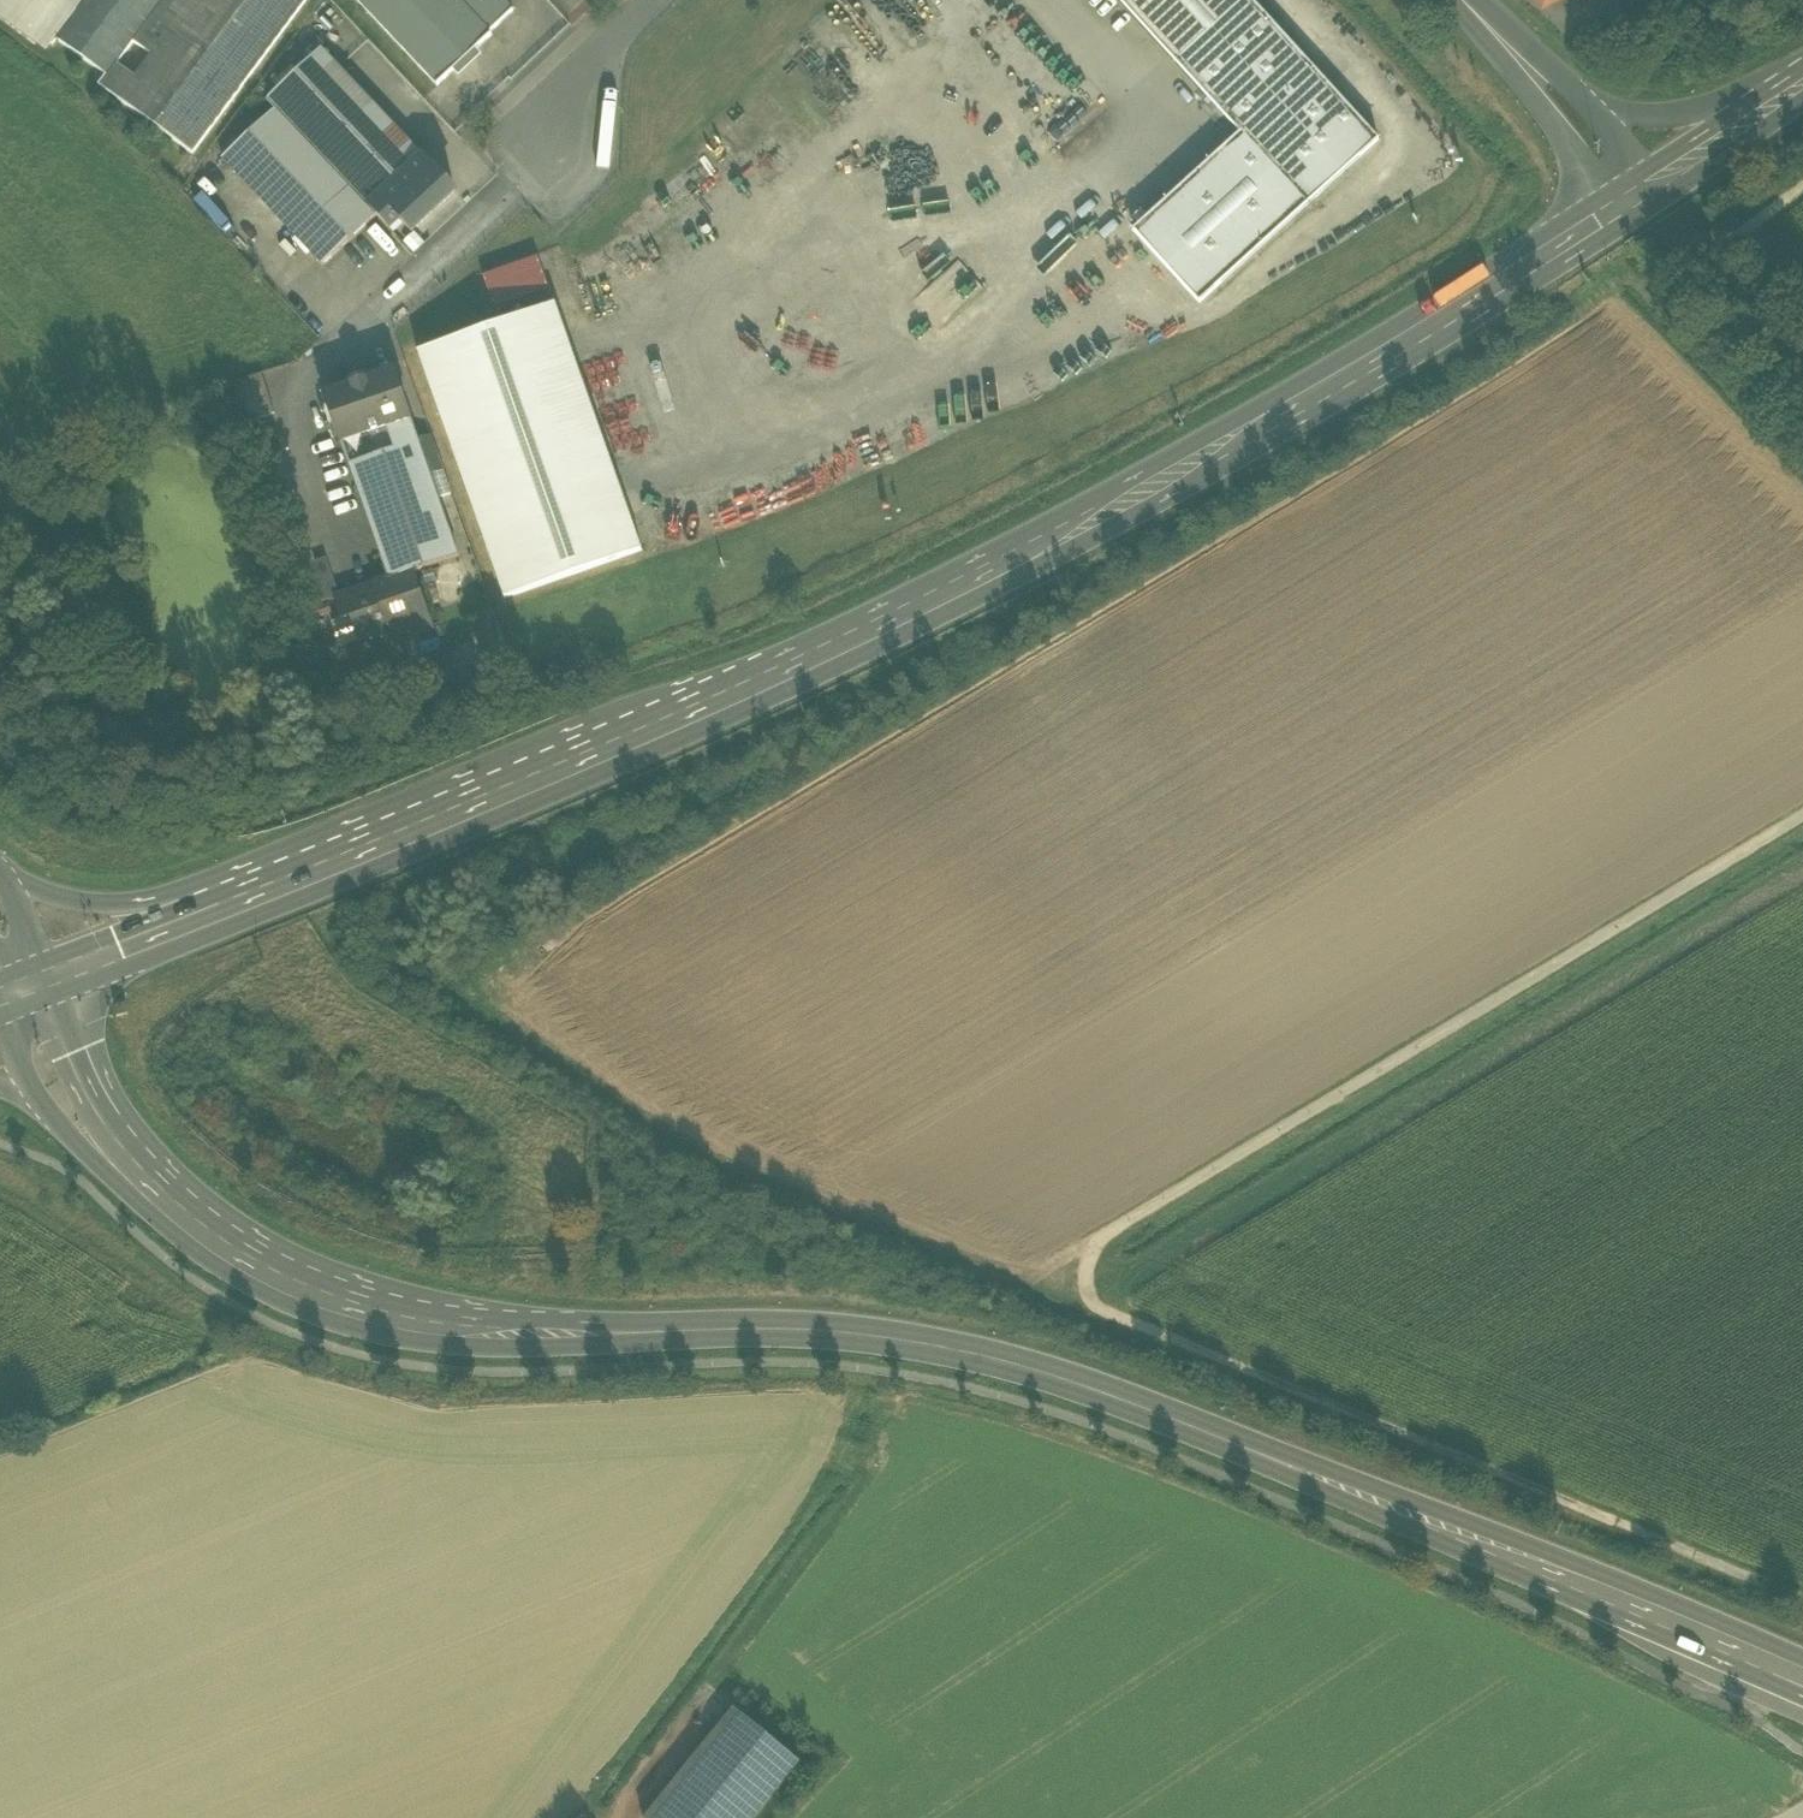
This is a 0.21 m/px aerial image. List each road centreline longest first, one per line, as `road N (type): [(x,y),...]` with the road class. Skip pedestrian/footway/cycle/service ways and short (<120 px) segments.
road 1 (track): [(1802,816),(1076,1251),(1070,1280),(1086,1301),(1802,1596)]
road 2 (primary): [(266,895),(704,711),(1052,541),(1434,327),(1613,213)]
road 3 (secondary): [(661,1333),(785,1328),(907,1341),(1024,1366),(1483,1541),(1802,1679)]
road 4 (secondary): [(661,1333),(631,1324),(423,1313),(274,1262),(233,1237),(136,1149),(104,1105),(47,981)]
road 5 (secondary): [(37,1098),(102,1170),(193,1250),(298,1309),(371,1333),(459,1345),(634,1342),(661,1333)]
road 6 (secondary): [(266,895),(97,906),(6,885)]
road 7 (tertiary): [(1464,2),(1472,26),(1565,138),(1613,213)]
road 8 (track): [(1802,191),(1708,261),(1802,367)]
road 9 (primary): [(47,981),(266,895)]
road 10 (tertiary): [(1792,91),(1753,89),(1654,116),(1585,103)]
road 11 (primary): [(1642,194),(1792,91)]
road 12 (residential): [(641,0),(591,48),(560,145)]
road 13 (tertiary): [(1585,103),(1492,14),(1464,2)]

